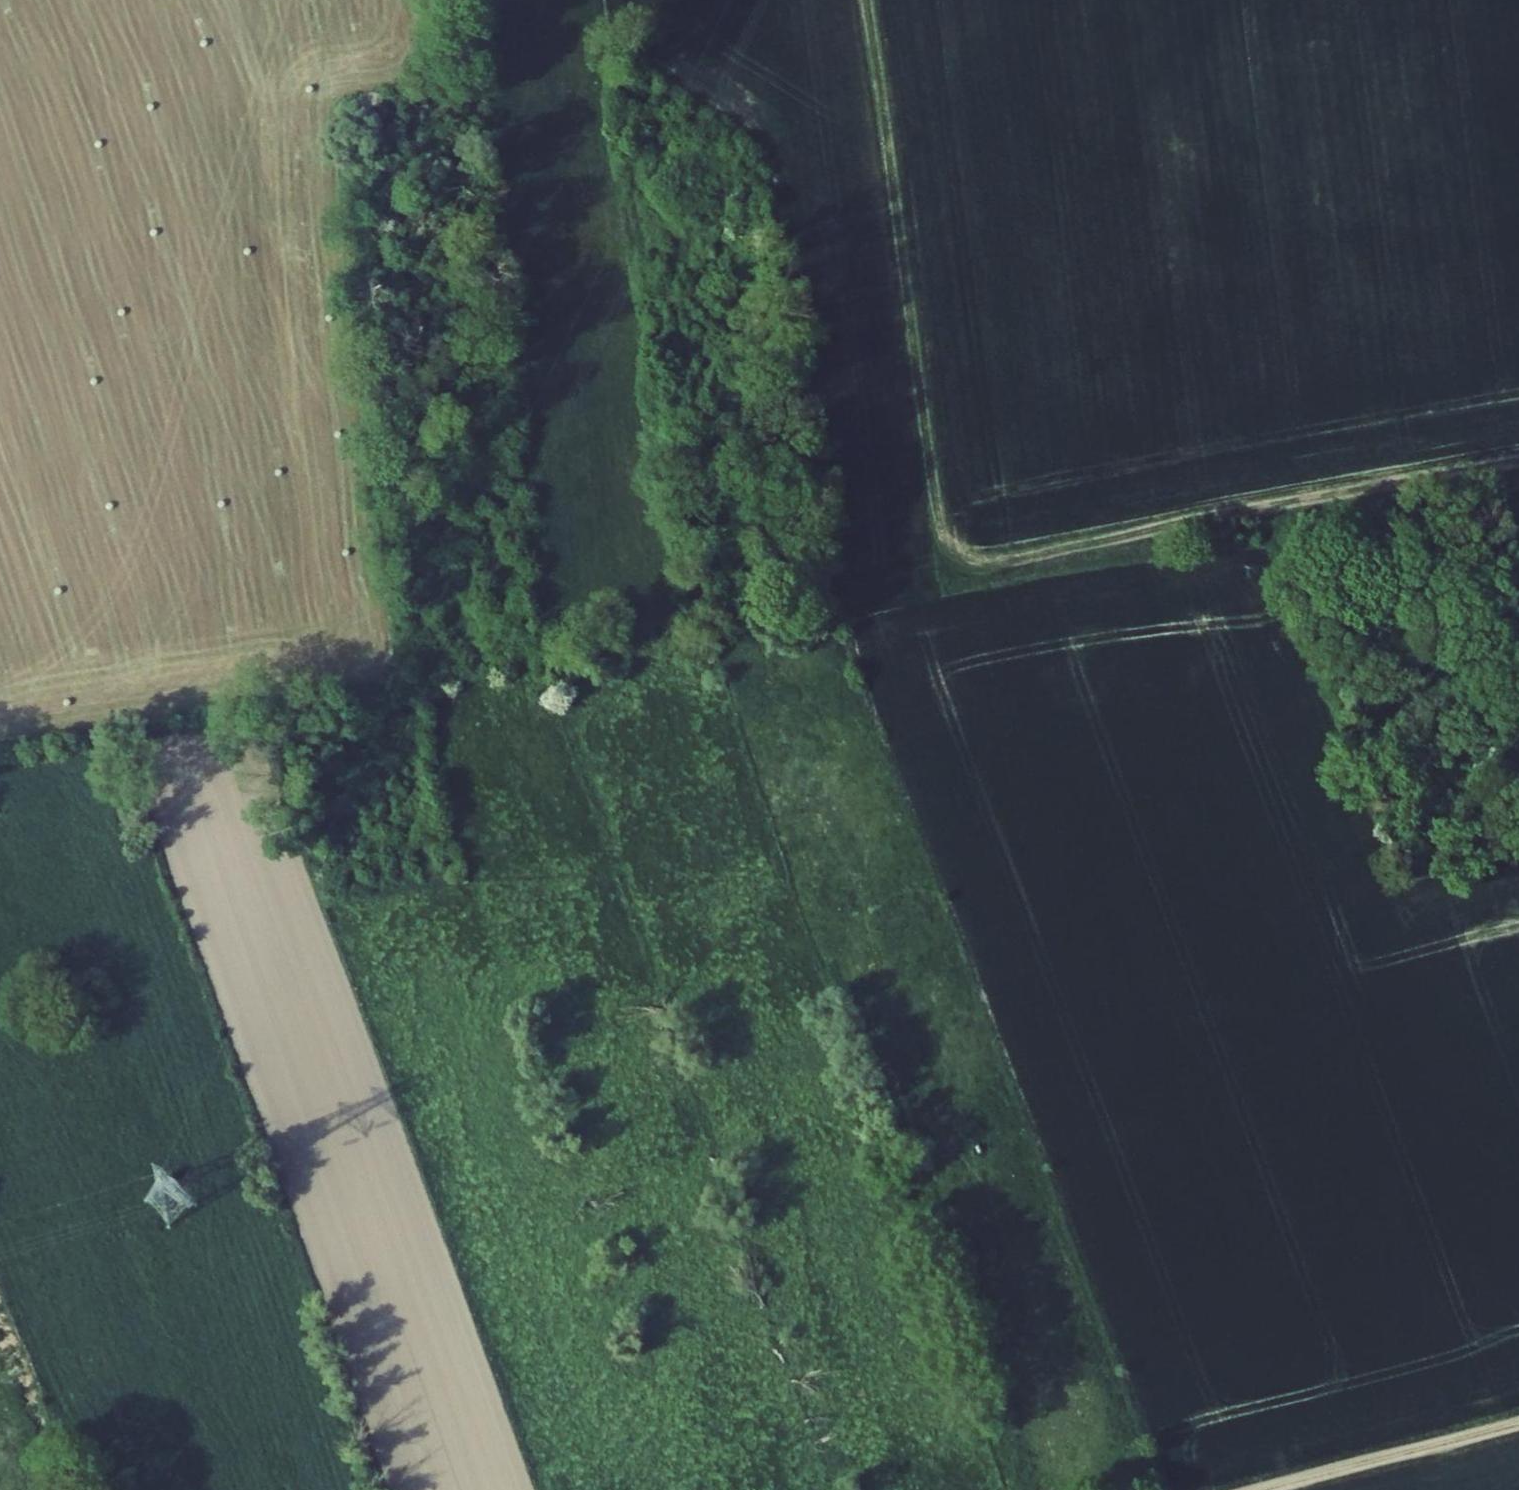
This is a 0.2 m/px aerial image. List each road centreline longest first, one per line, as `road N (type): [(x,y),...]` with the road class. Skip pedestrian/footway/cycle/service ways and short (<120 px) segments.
road 1 (unclassified): [(955,551),(977,563),(1008,561),(1518,460)]
road 2 (track): [(955,551),(938,515),(865,0)]

